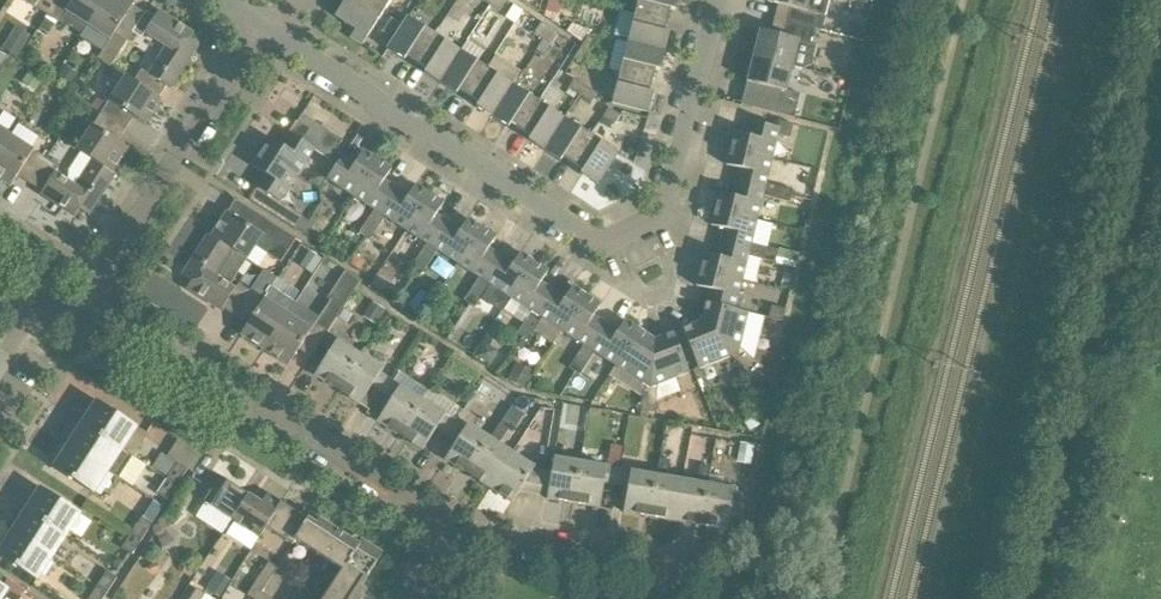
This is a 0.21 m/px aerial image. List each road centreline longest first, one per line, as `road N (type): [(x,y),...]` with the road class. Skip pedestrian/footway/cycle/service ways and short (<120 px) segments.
road 1 (residential): [(272,29),(571,232),(621,242),(658,226),(681,188),(727,0)]
road 2 (residential): [(449,529),(272,412),(200,392),(119,329),(96,324)]
road 3 (residential): [(96,324),(112,254),(272,29)]
road 4 (residential): [(732,559),(449,529)]

